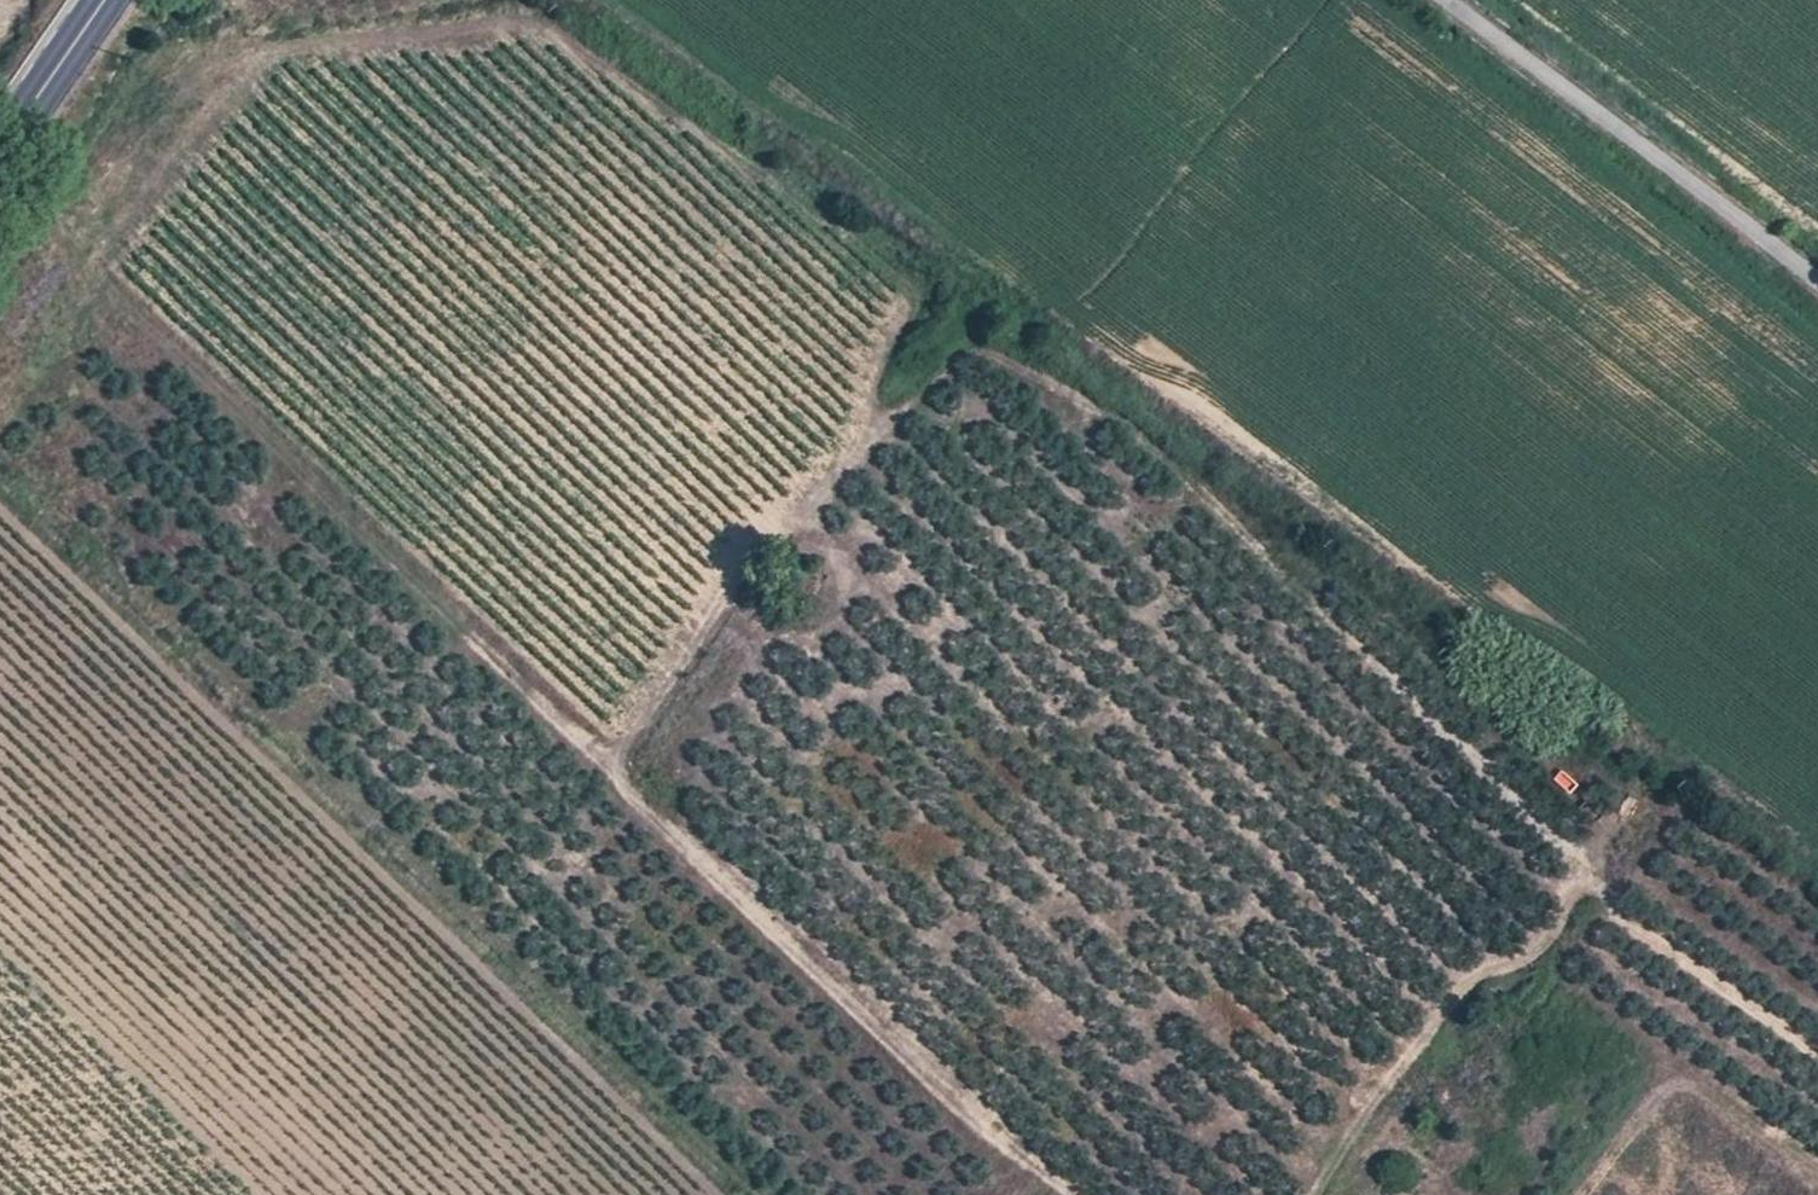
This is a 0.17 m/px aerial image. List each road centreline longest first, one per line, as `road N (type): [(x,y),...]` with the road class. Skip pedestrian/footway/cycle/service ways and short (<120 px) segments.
road 1 (unclassified): [(1447,0),(1817,281)]
road 2 (primary): [(110,0),(0,157)]

